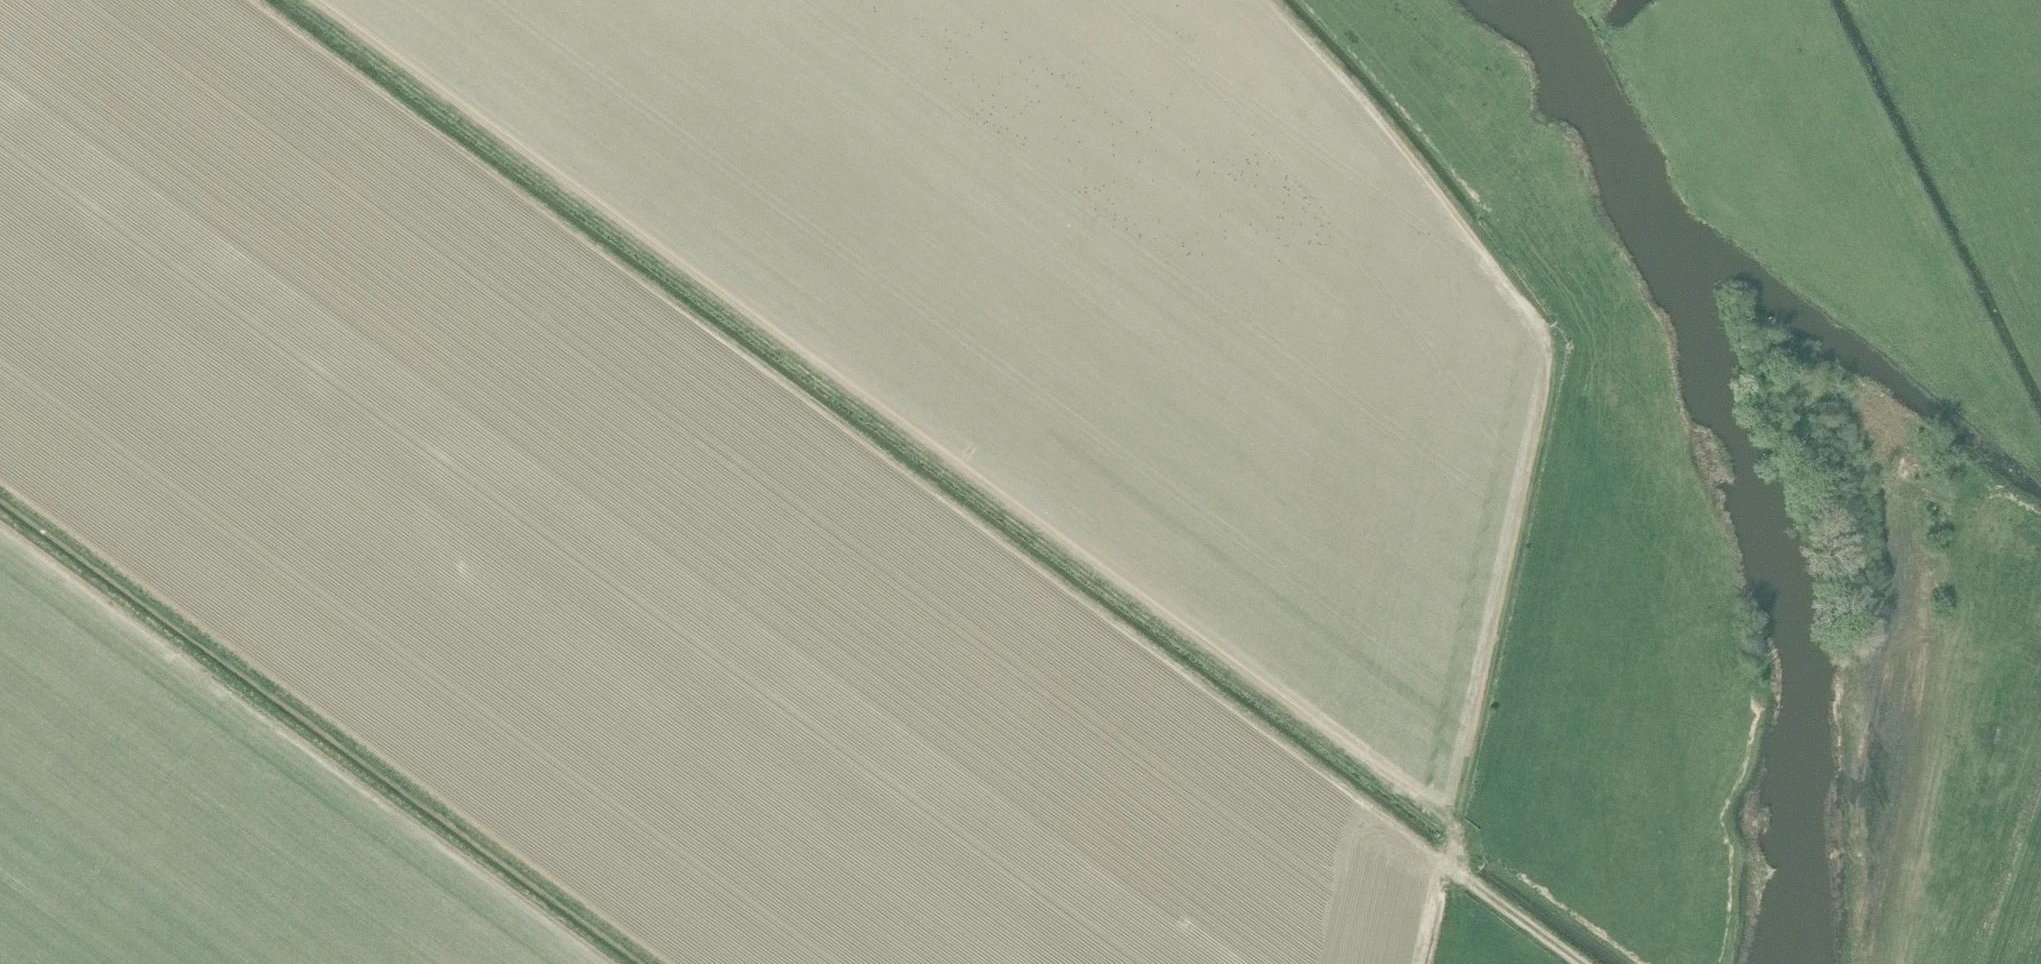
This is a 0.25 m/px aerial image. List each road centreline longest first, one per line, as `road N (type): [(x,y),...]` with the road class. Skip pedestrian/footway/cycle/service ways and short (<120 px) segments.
road 1 (track): [(1590,963),(1464,872)]

